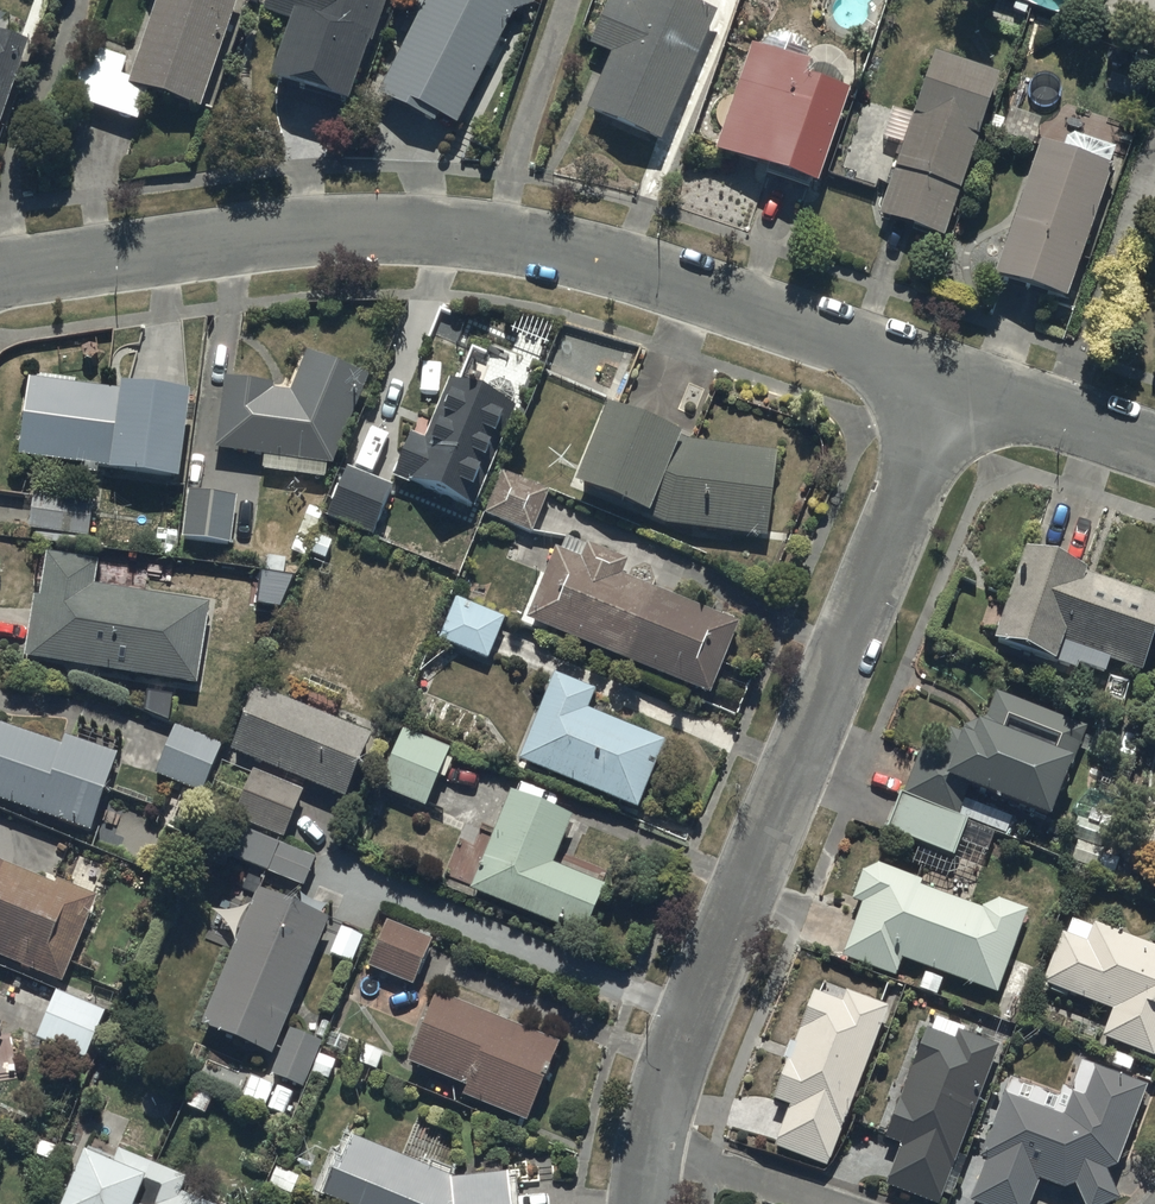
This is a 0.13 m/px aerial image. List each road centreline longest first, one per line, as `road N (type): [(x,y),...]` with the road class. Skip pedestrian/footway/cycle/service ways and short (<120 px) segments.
road 1 (residential): [(0,271),(288,231),(510,238),(629,267),(953,379)]
road 2 (residential): [(953,379),(706,981),(662,1111),(643,1203)]
road 3 (residential): [(953,379),(1154,448)]

